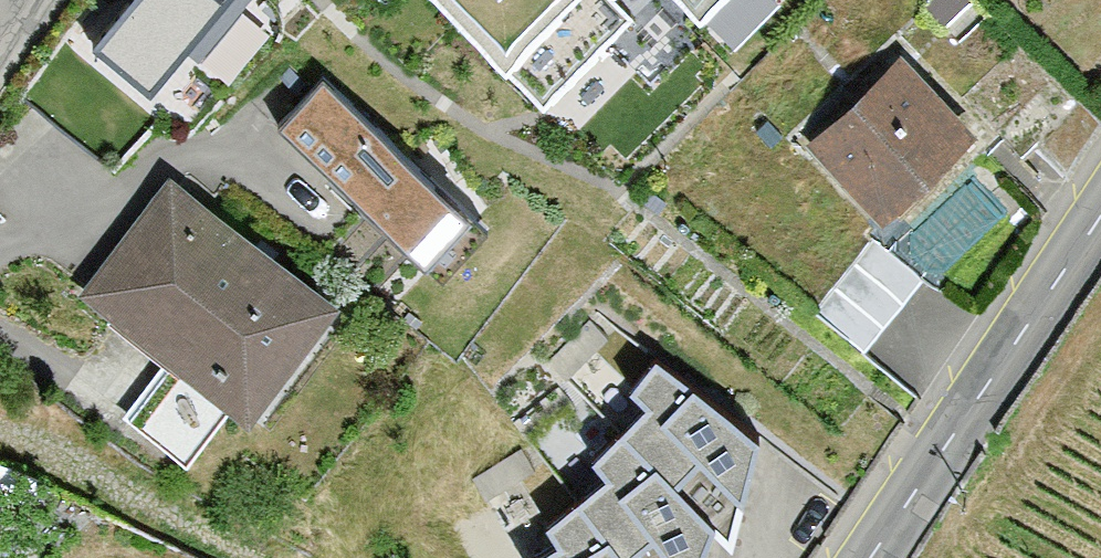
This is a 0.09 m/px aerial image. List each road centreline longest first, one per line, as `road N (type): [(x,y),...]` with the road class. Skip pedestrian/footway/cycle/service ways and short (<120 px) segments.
road 1 (tertiary): [(1100,205),(849,557)]

